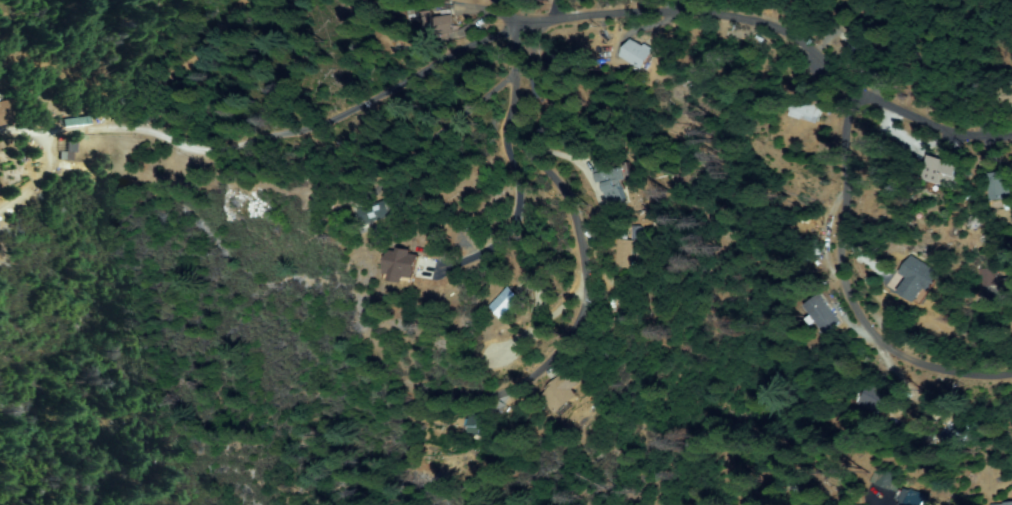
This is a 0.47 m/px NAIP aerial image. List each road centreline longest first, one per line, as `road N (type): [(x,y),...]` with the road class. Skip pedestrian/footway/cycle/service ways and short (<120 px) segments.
road 1 (residential): [(517,17),(508,134),(573,229),(580,316),(546,362),(481,378),(405,365)]
road 2 (residential): [(1011,388),(970,391),(886,372),(851,327),(844,292),(849,135),(862,88)]
road 3 (residential): [(732,0),(774,9),(862,88),(909,114),(1011,113)]
road 4 (residential): [(508,0),(517,17),(571,24),(694,0)]

